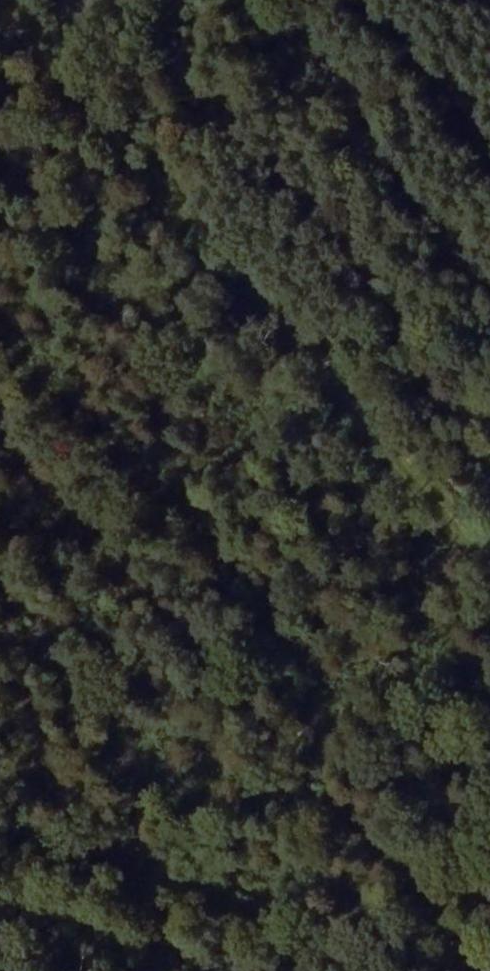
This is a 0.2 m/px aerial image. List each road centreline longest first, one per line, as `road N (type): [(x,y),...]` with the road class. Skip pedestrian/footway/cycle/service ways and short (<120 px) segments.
road 1 (track): [(489,561),(2,0)]

